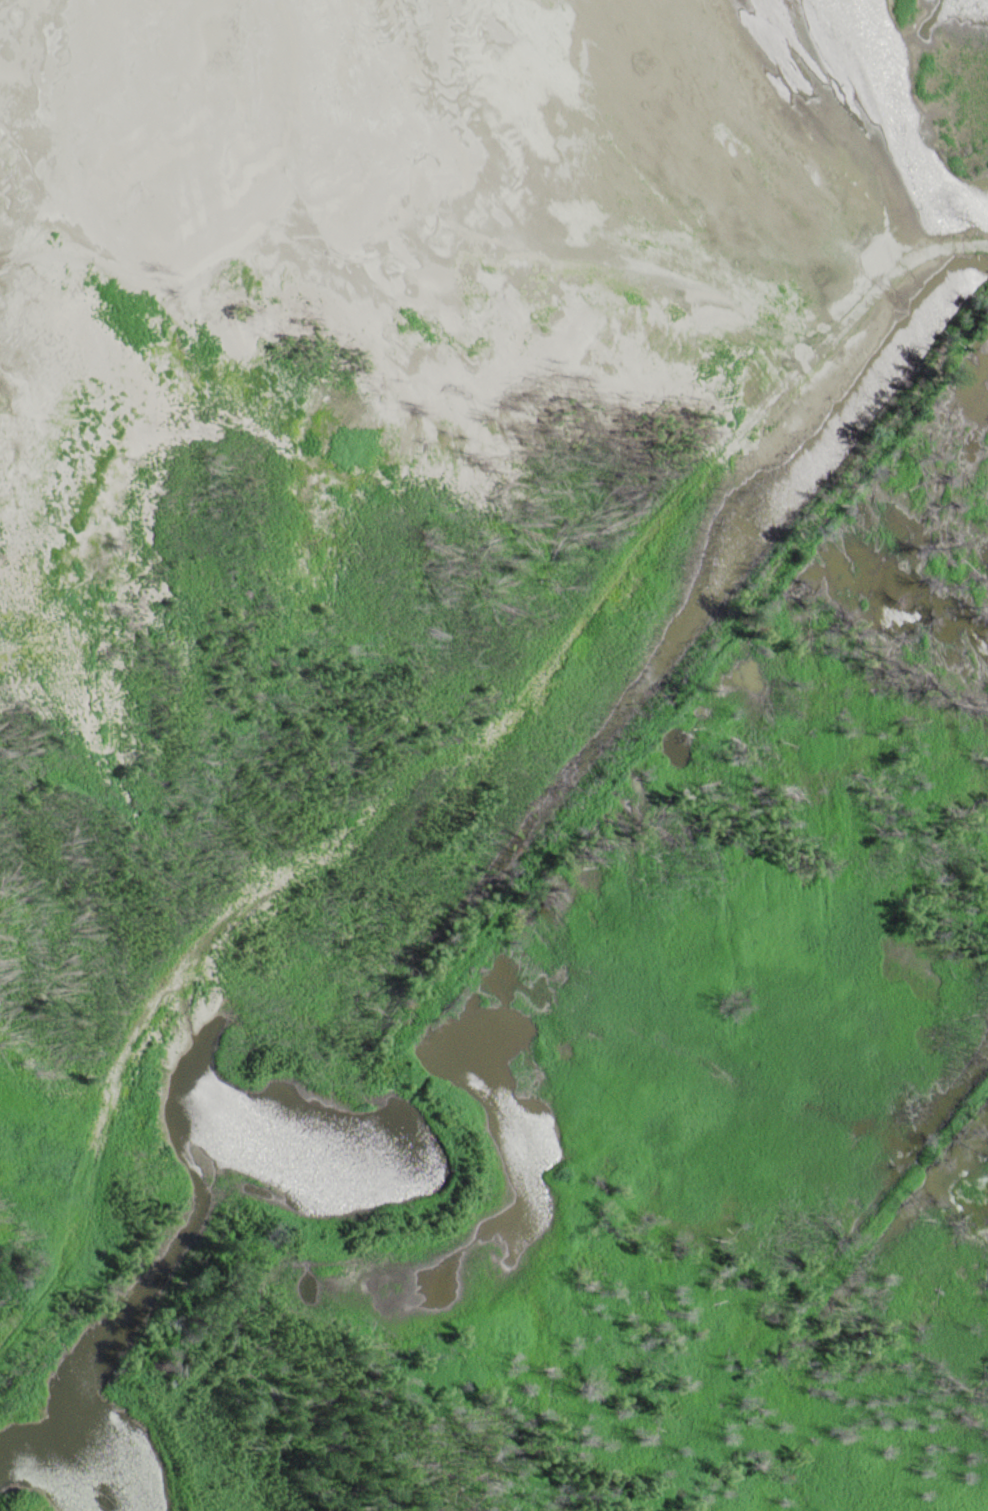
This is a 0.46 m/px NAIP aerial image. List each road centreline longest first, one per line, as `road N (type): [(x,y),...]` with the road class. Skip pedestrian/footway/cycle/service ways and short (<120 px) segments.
road 1 (residential): [(717,1510),(828,1358),(801,1277),(602,1157),(488,1066),(457,1060),(442,1063),(422,1085),(428,1180),(416,1219),(395,1239),(299,1263),(262,1287),(70,1510)]
road 2 (residential): [(801,1277),(828,1277),(987,1077)]

